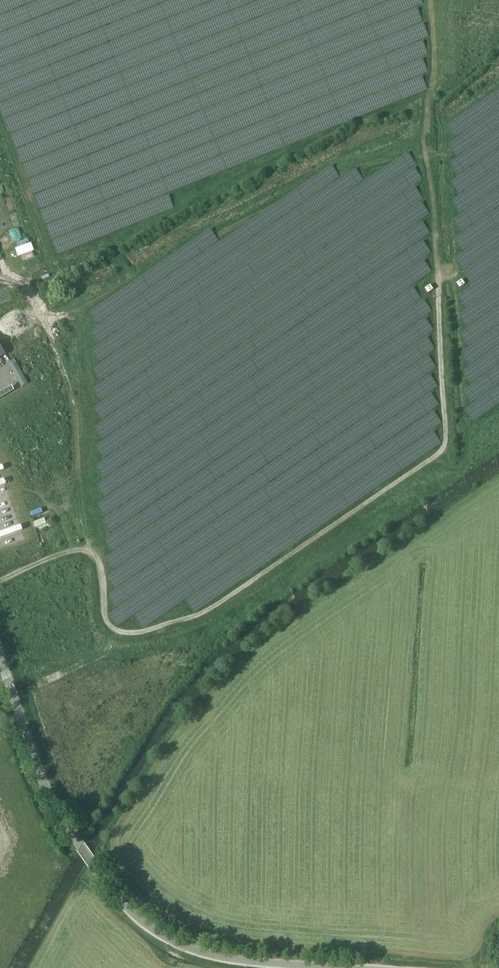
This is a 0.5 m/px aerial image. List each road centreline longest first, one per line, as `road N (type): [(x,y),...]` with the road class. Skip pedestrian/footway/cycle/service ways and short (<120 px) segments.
road 1 (unclassified): [(319,967),(229,959),(181,943),(135,911),(79,846),(41,776),(0,652)]

